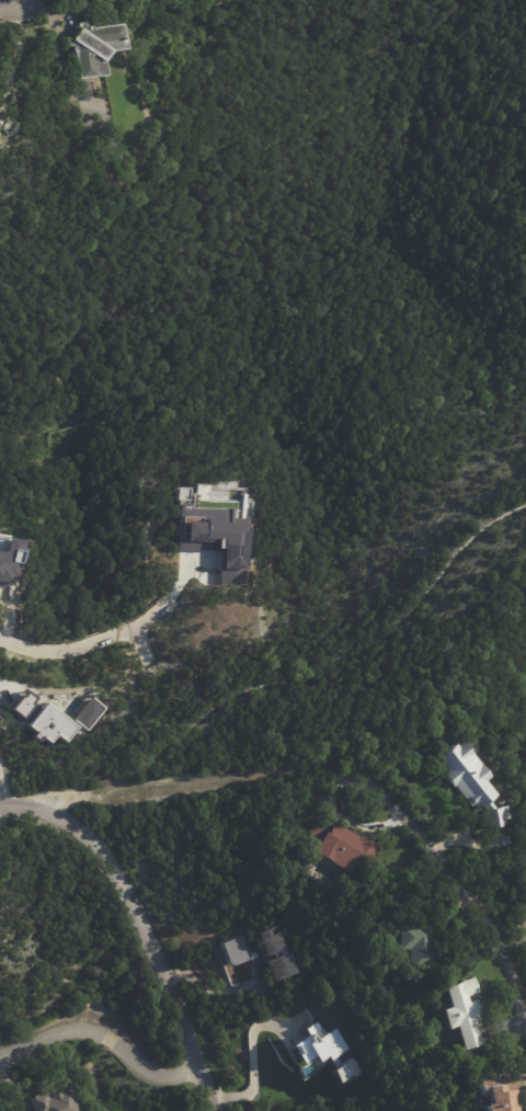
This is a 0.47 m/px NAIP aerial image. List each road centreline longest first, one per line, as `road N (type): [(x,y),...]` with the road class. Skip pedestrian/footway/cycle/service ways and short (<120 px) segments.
road 1 (tertiary): [(209,1110),(136,902),(114,866),(48,812),(0,809)]
road 2 (track): [(80,795),(339,768),(381,792)]
road 3 (residential): [(525,1005),(501,943),(381,792)]
road 4 (residential): [(195,1067),(167,1076),(147,1070),(112,1040),(78,1029),(0,1055)]

